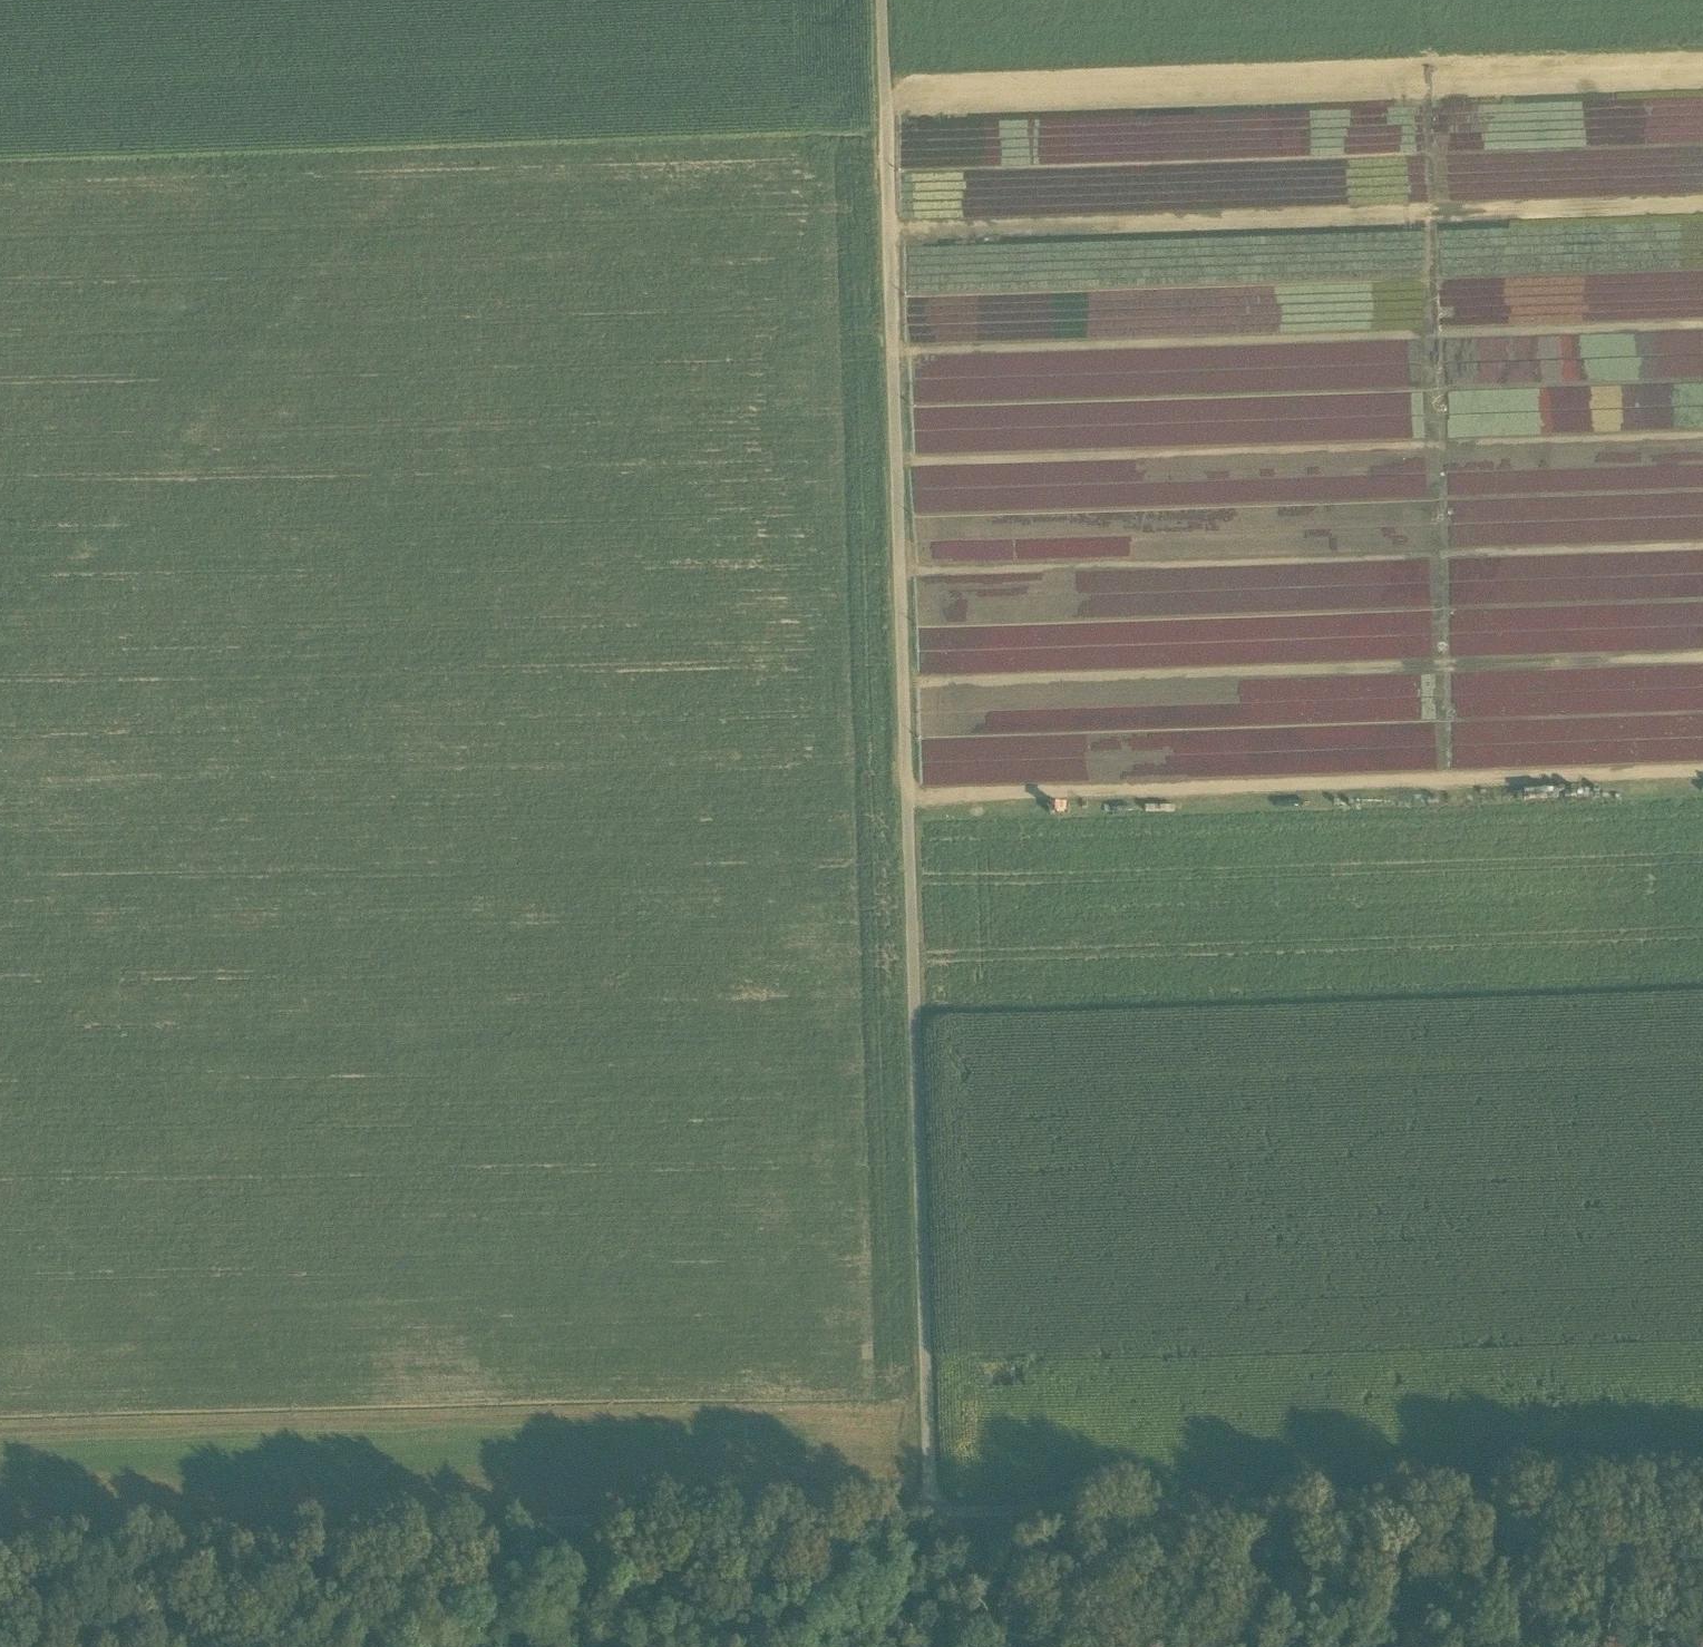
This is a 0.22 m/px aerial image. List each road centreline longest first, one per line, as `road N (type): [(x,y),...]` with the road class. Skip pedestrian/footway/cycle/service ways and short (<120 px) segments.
road 1 (track): [(1702,1489),(934,1515),(883,0)]
road 2 (track): [(0,1546),(934,1515),(1018,1646)]

